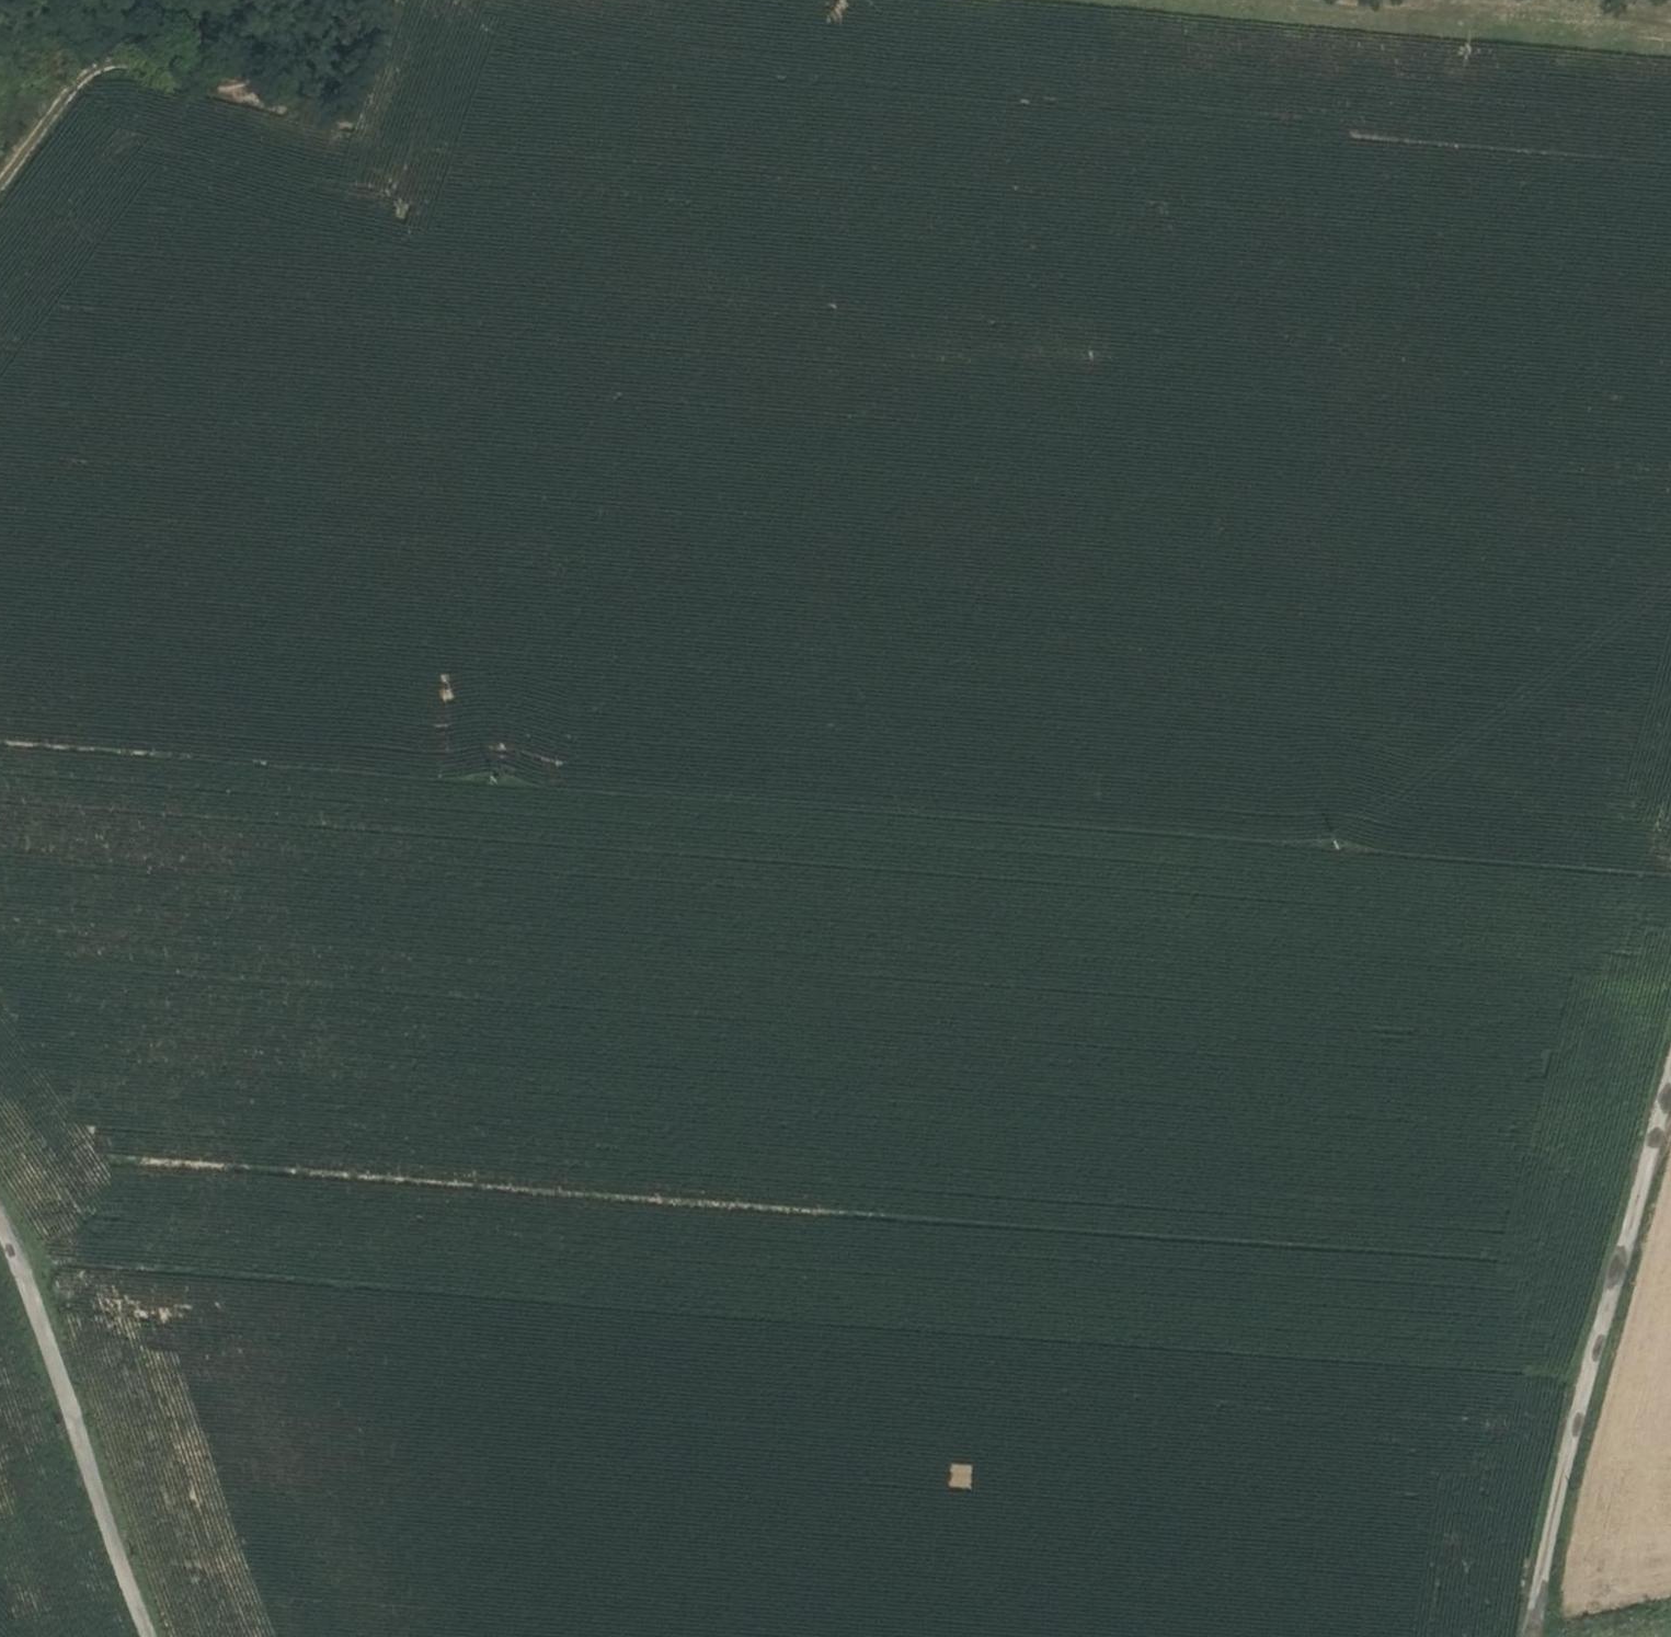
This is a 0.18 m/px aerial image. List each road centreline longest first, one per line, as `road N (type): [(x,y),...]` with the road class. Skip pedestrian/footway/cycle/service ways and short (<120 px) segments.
road 1 (track): [(1531,1636),(1559,1487),(1670,1076)]
road 2 (track): [(155,1636),(25,1268),(0,1228)]
road 3 (track): [(323,0),(263,69),(238,84),(199,85),(134,60),(103,64),(73,84),(0,183)]

